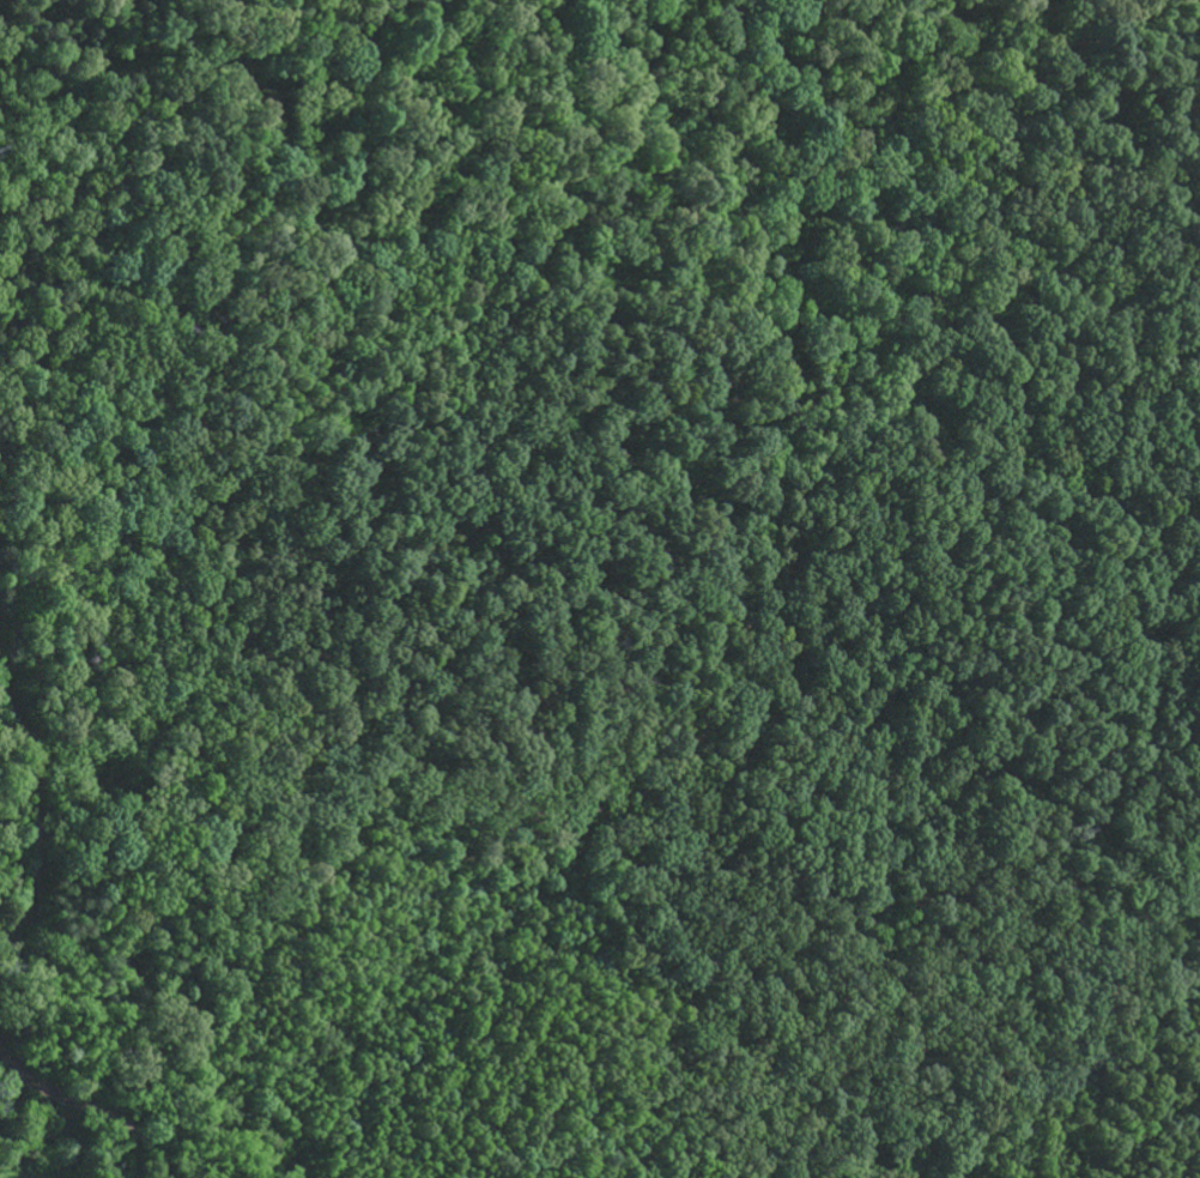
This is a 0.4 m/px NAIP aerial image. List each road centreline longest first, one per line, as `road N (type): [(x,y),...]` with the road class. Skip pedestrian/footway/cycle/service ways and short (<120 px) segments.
road 1 (track): [(0,666),(38,783),(32,872),(0,971)]
road 2 (track): [(0,1052),(32,1082),(120,1123),(150,1147),(168,1177)]

